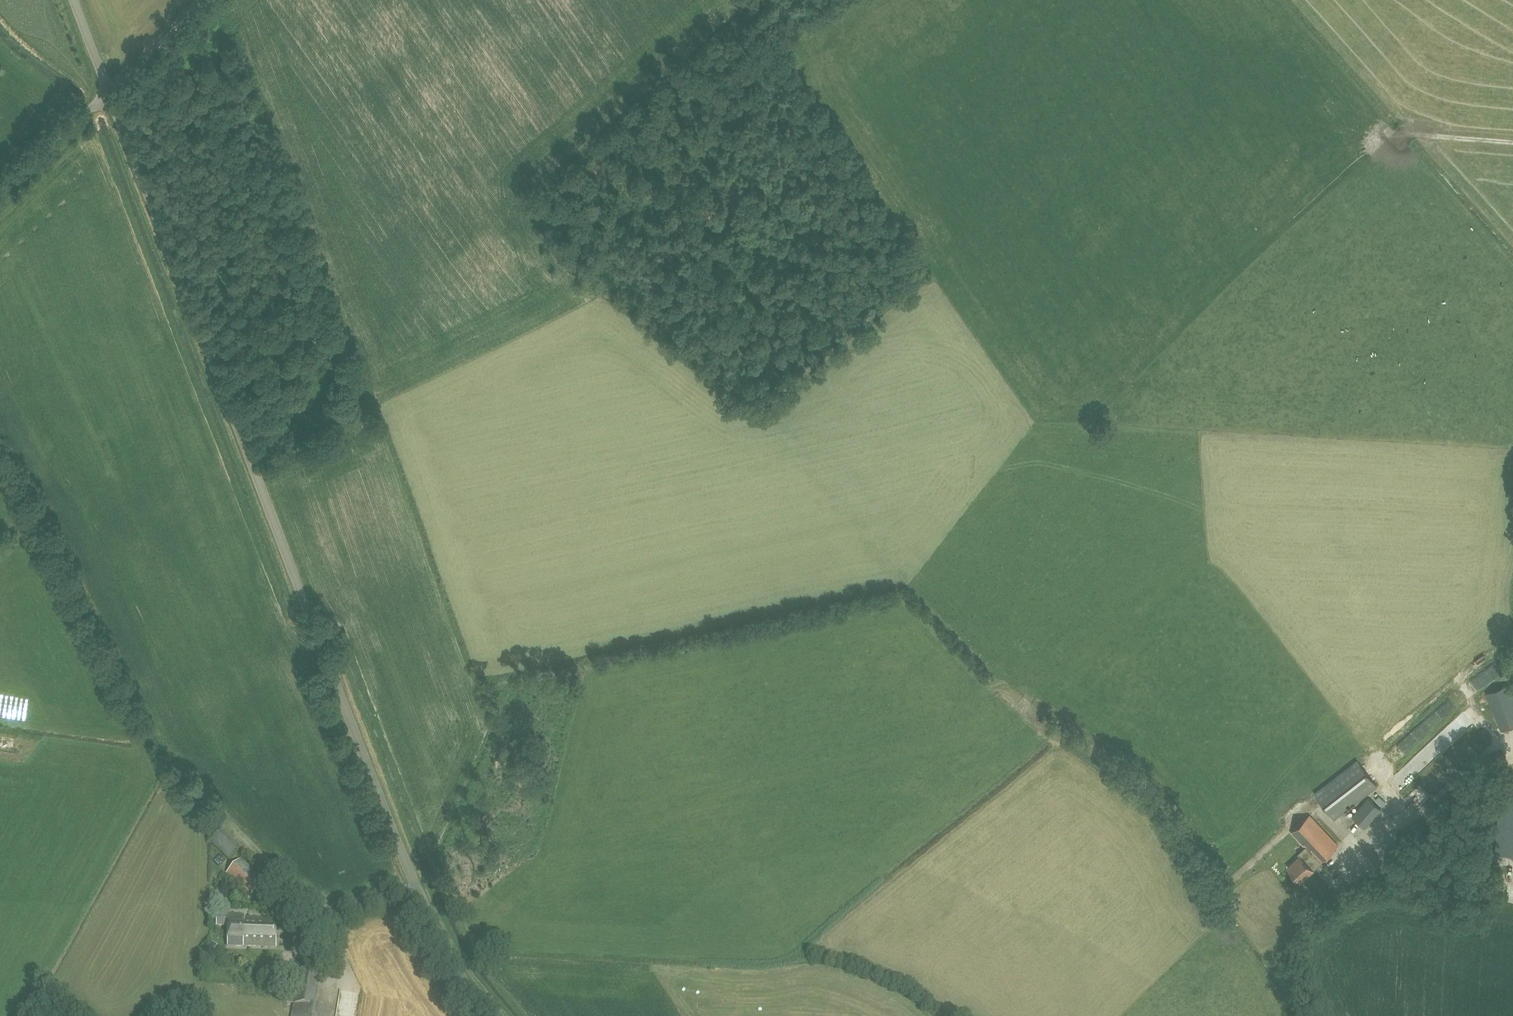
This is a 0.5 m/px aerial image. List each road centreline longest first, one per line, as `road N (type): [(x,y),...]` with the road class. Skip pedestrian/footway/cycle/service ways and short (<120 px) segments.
road 1 (unclassified): [(491,1015),(445,954),(416,889),(107,92)]
road 2 (unclassified): [(0,194),(107,92)]
road 3 (track): [(205,0),(107,92)]

